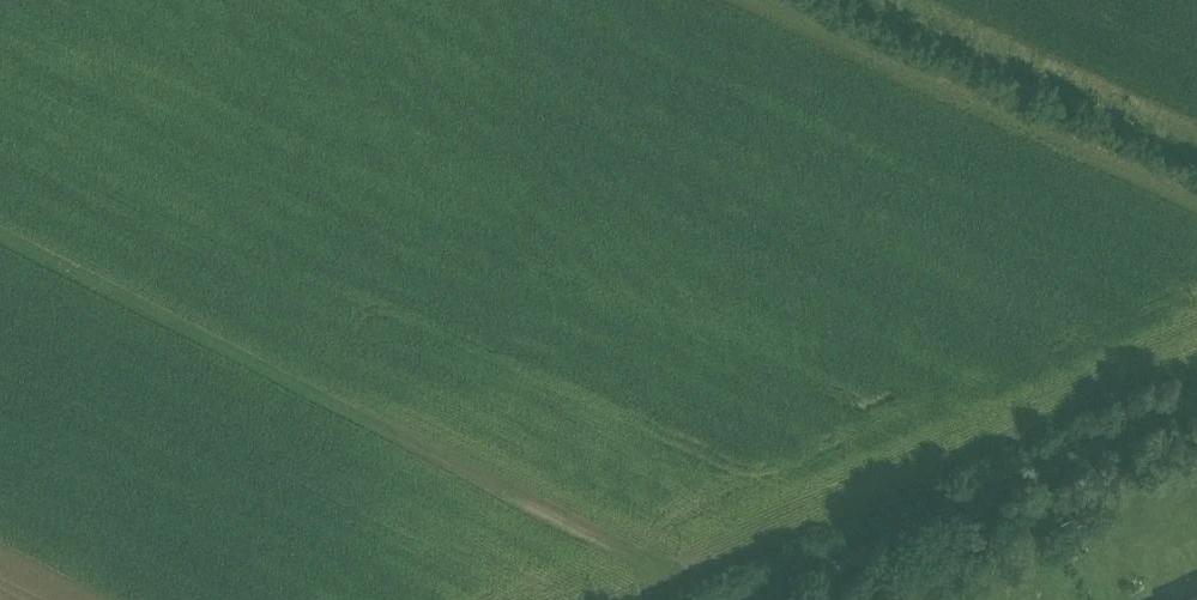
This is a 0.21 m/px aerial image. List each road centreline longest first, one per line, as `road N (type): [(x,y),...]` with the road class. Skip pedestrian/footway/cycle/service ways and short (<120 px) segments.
road 1 (unclassified): [(765,599),(1196,406)]

